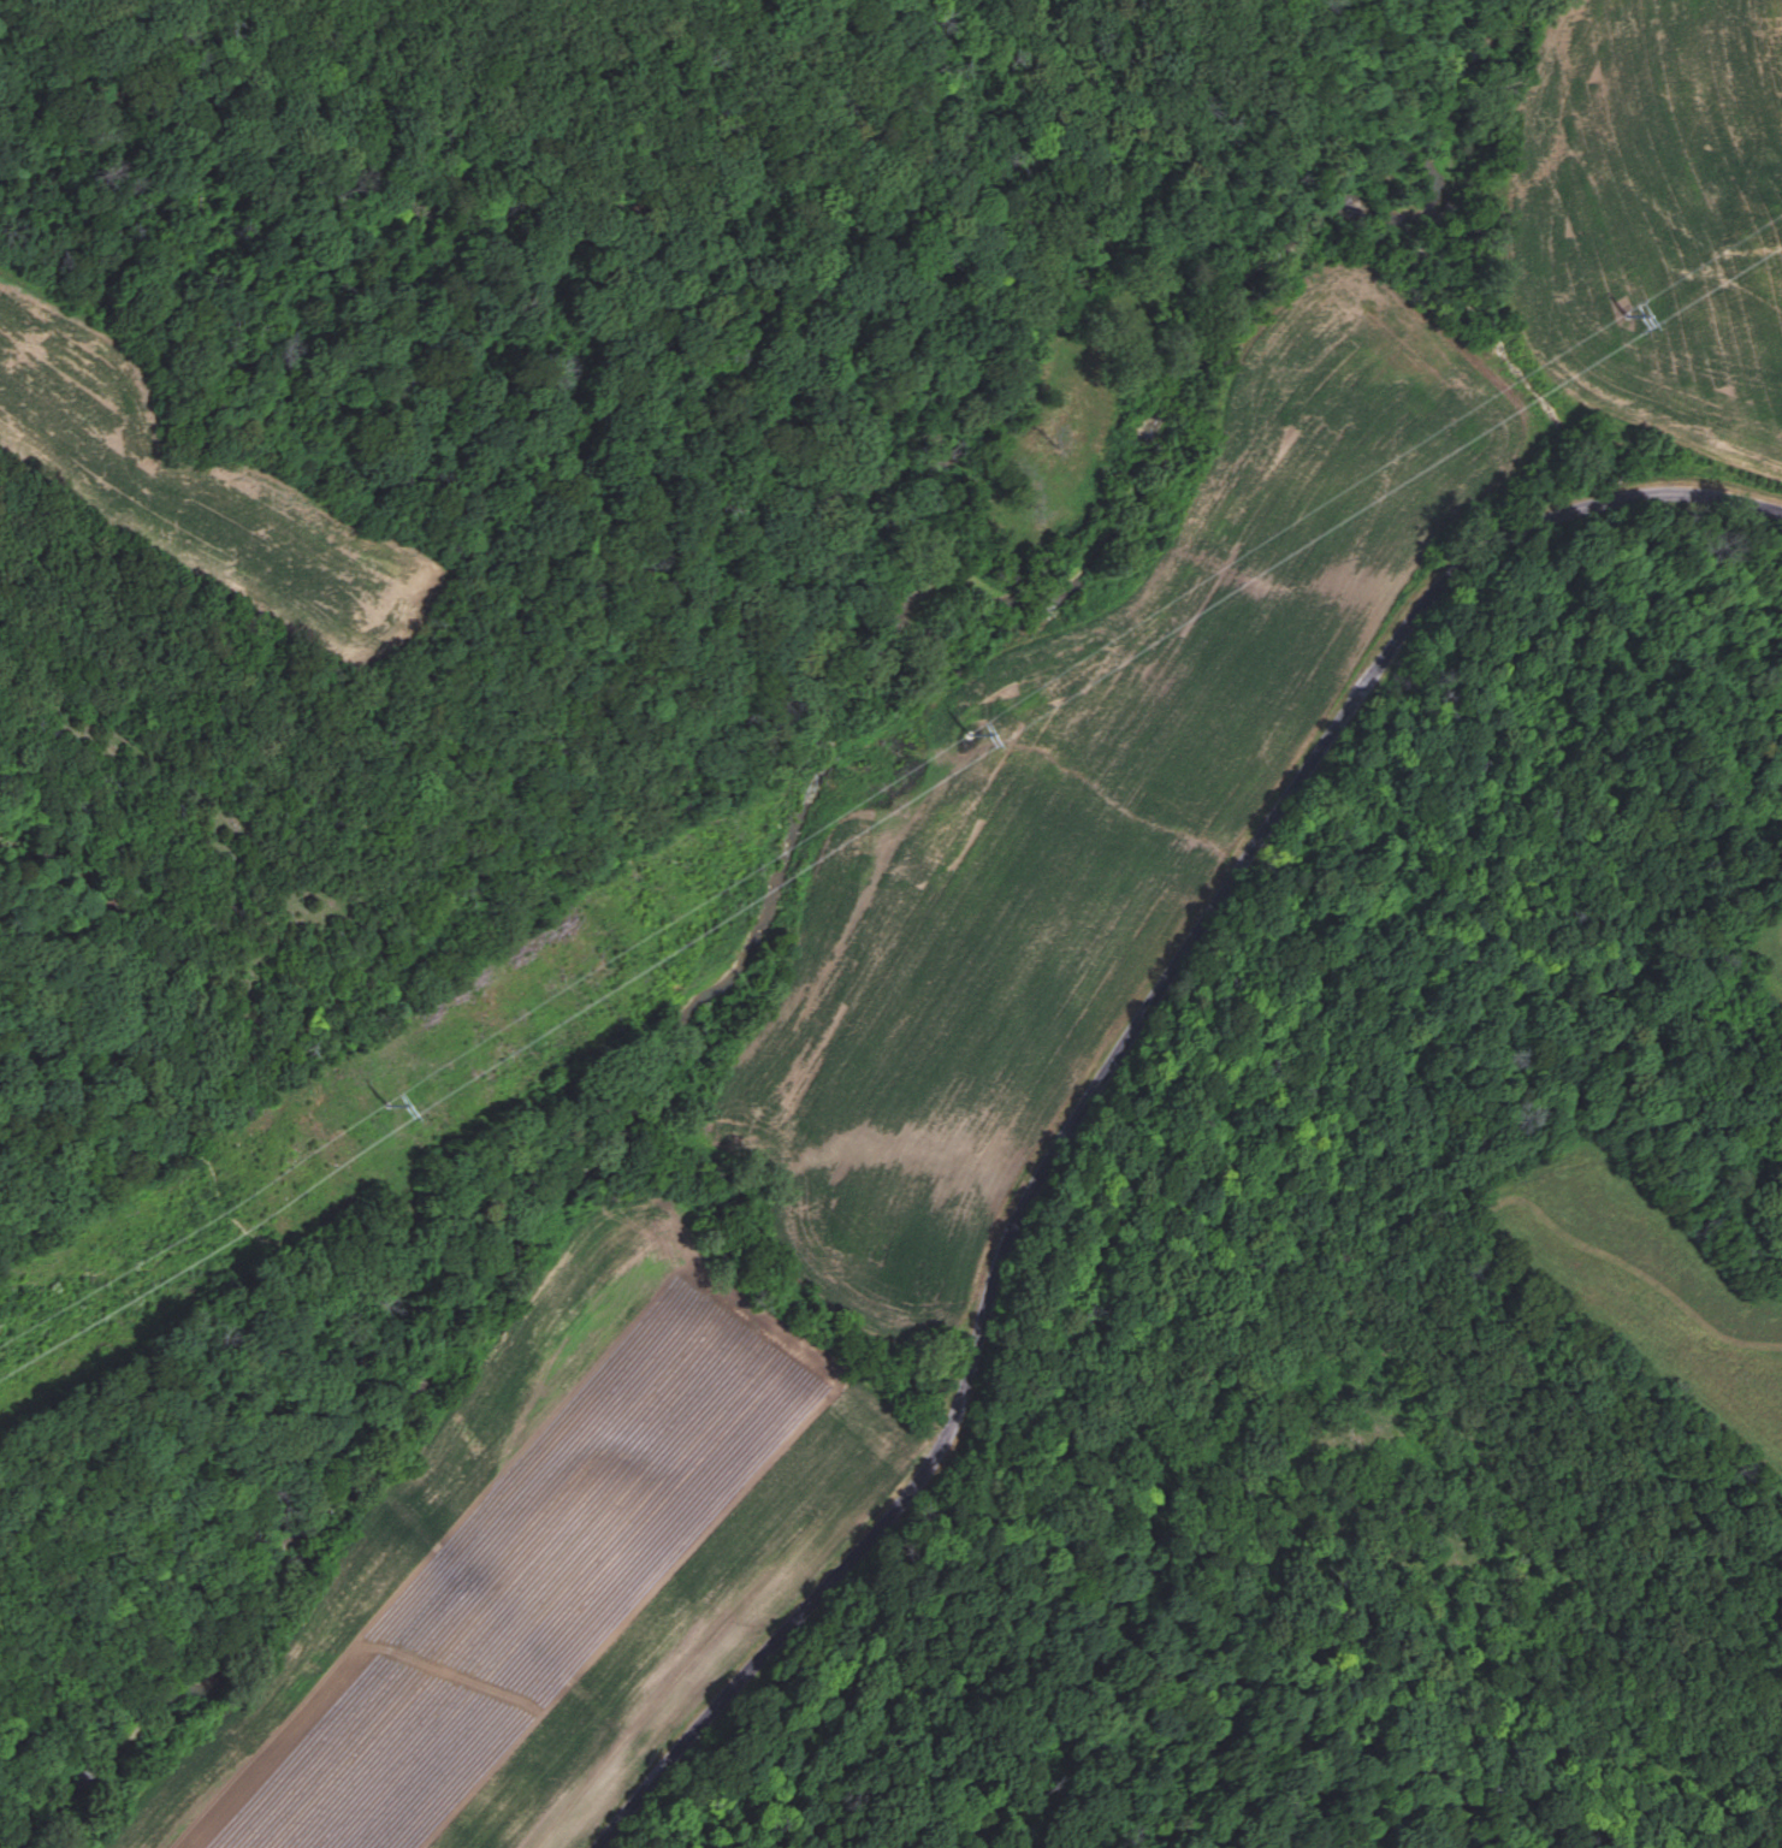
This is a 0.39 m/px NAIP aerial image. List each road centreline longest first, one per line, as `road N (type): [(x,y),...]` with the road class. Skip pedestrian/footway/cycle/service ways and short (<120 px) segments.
road 1 (residential): [(606,1847),(934,1469),(1032,1198),(1216,906),(1434,590),(1517,528),(1614,496),(1710,488),(1781,506)]

